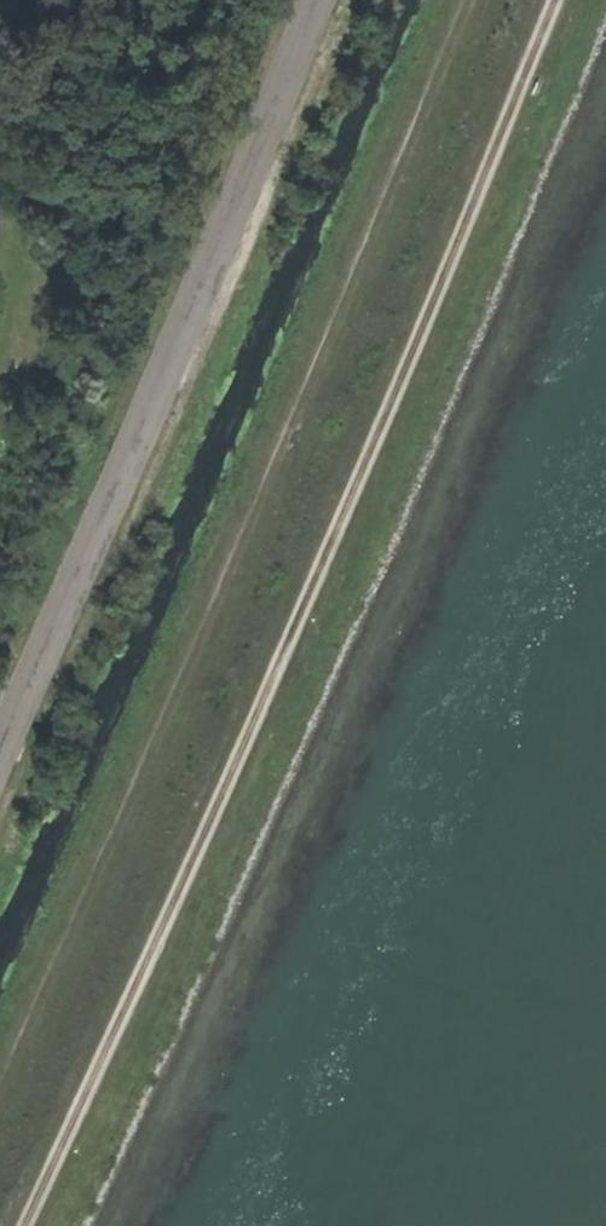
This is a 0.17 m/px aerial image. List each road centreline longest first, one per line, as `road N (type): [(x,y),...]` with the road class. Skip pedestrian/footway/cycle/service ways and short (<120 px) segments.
road 1 (track): [(557,0),(24,1225)]
road 2 (track): [(463,0),(340,314),(0,1078)]

